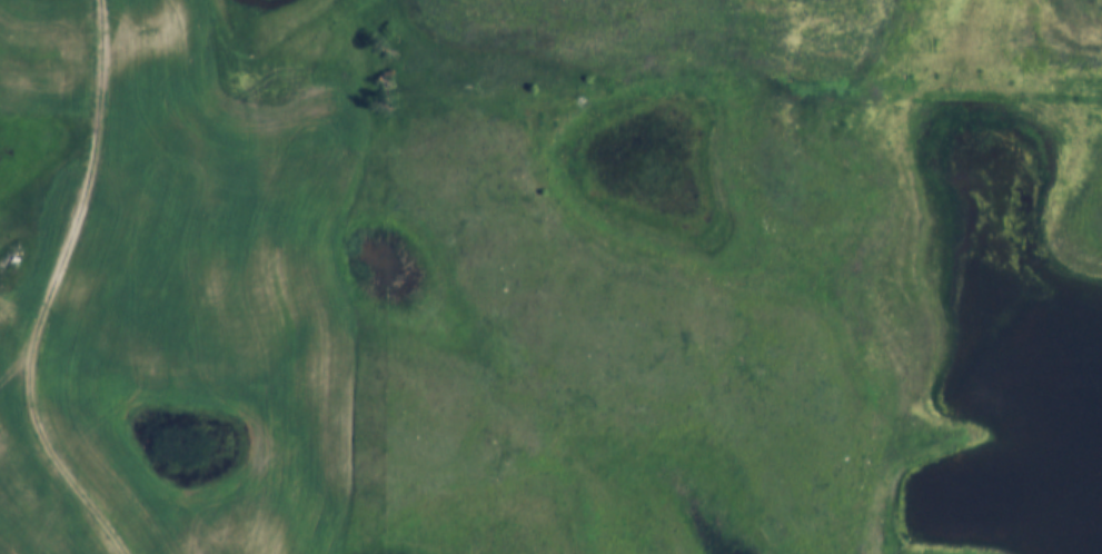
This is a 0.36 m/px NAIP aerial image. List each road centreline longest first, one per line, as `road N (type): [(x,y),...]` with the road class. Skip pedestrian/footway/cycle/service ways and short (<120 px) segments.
road 1 (track): [(217,0),(249,95),(266,417),(252,465),(189,553)]

